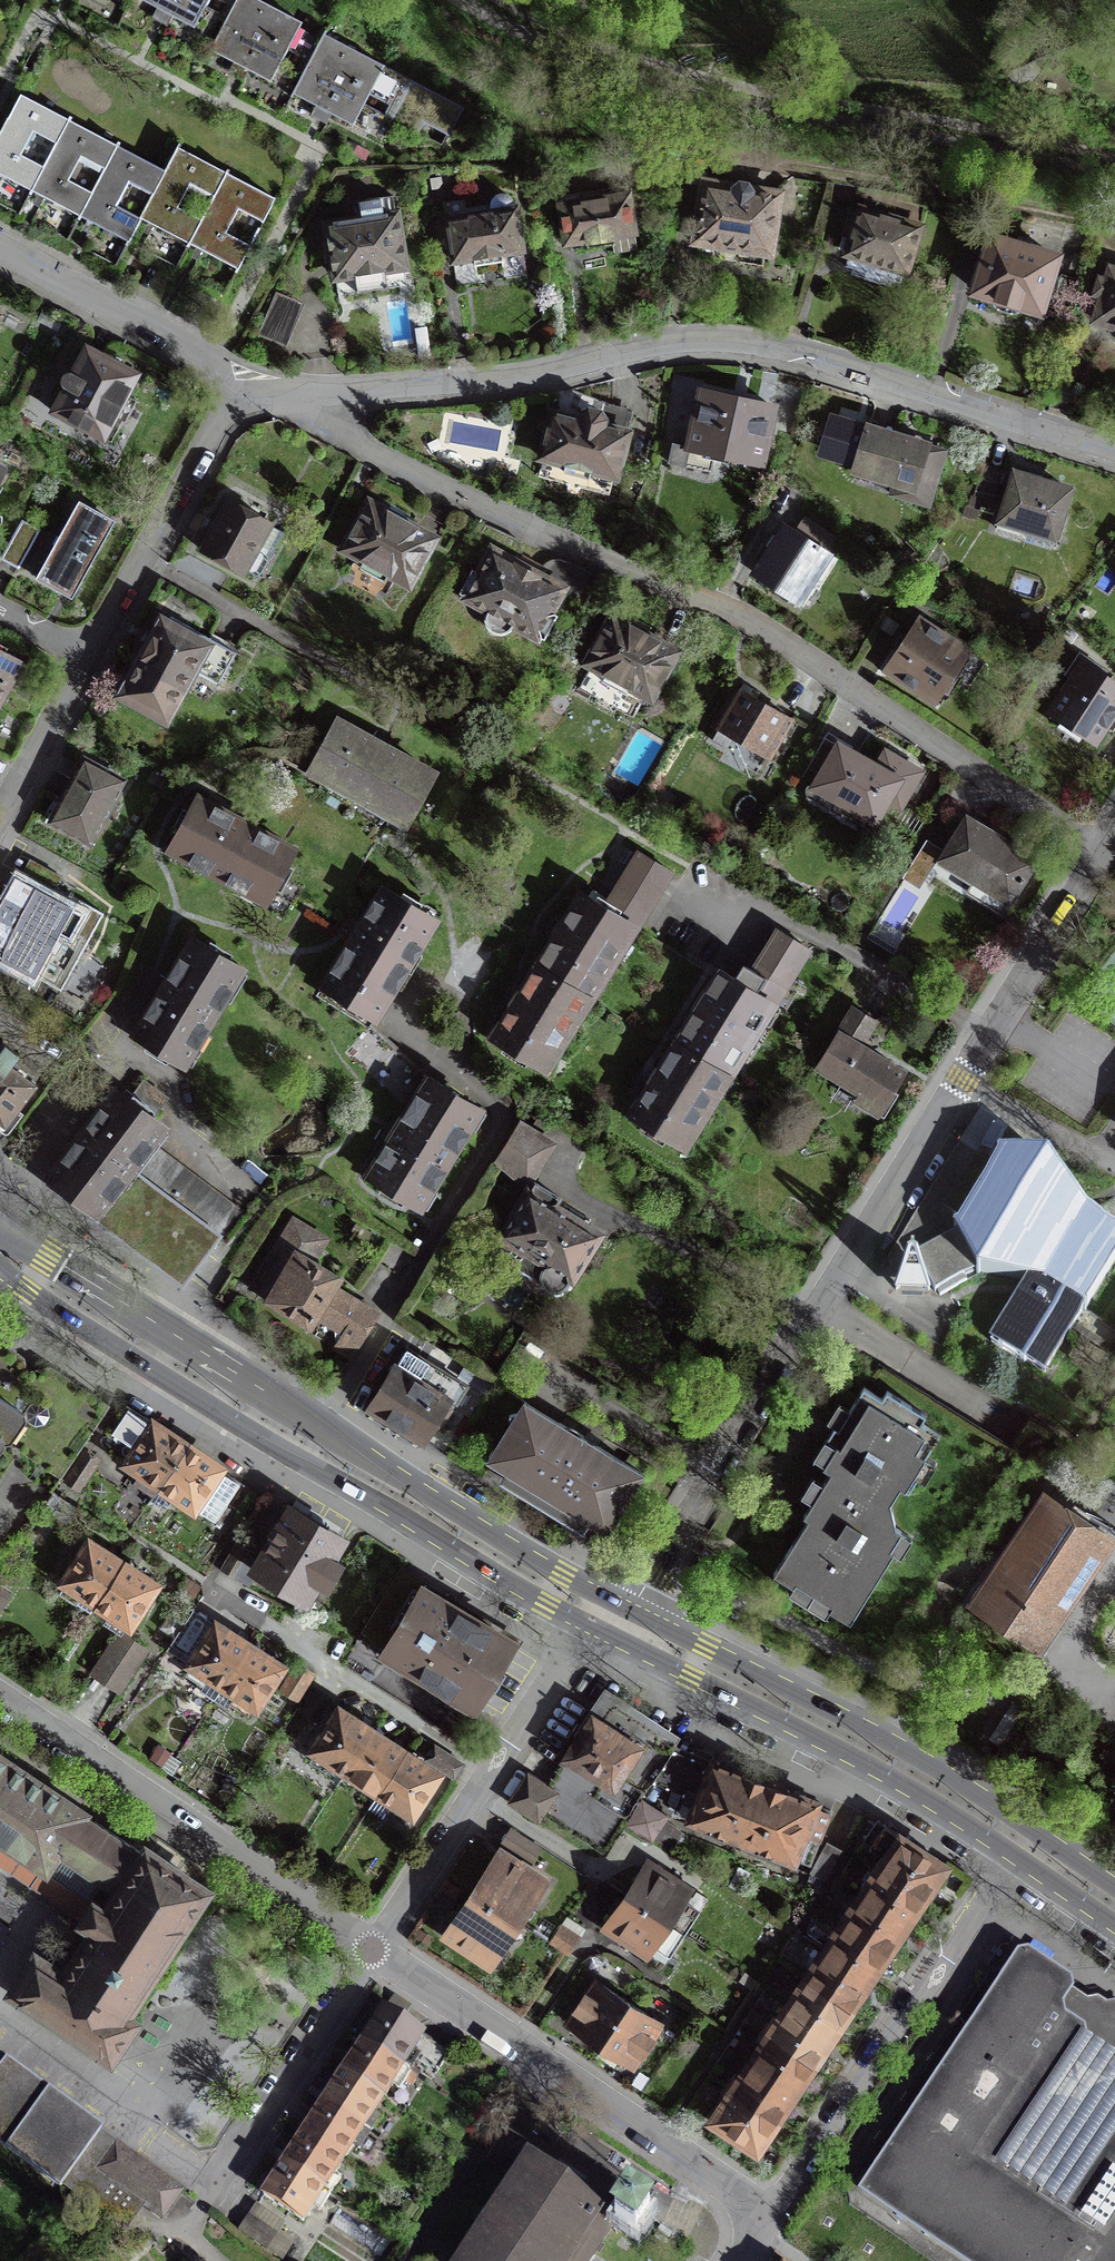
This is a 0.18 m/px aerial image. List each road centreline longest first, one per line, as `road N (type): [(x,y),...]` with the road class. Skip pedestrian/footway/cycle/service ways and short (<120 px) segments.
road 1 (residential): [(1103,852),(741,615),(596,558),(360,447),(326,415),(320,394)]
road 2 (residential): [(1103,852),(711,1486),(652,1574),(619,1607)]
road 3 (residential): [(1114,451),(827,359),(737,340),(661,345),(509,379),(320,394)]
road 4 (secondary): [(619,1607),(48,1256),(0,1214)]
road 5 (secondary): [(0,1266),(26,1291),(232,1425),(593,1632)]
road 6 (secondary): [(1114,1886),(905,1749),(619,1607)]
road 7 (residential): [(772,2214),(371,1952)]
road 8 (secondary): [(593,1632),(886,1777),(1015,1855)]
road 9 (residential): [(371,1952),(0,1696)]
road 10 (residential): [(1015,1855),(772,2214)]
road 11 (residential): [(142,559),(488,750)]
road 12 (residential): [(593,1632),(371,1952)]
road 13 (residential): [(371,1952),(206,2209)]
road 14 (residential): [(142,559),(0,815)]
road 15 (residential): [(242,401),(221,364),(0,248)]
road 16 (residential): [(242,401),(212,430),(142,559)]
road 17 (secondary): [(1015,1855),(1114,1924)]

